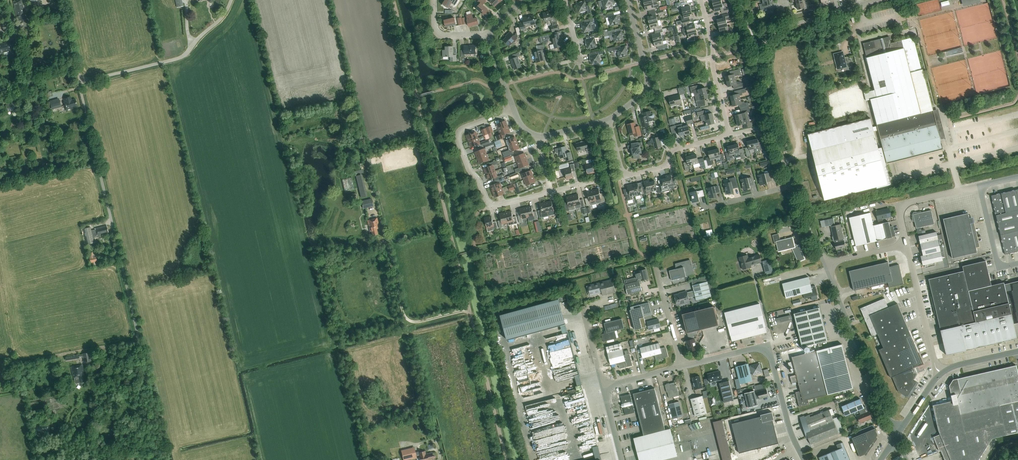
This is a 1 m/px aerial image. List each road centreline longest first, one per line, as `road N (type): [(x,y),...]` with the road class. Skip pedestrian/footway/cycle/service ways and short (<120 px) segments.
road 1 (unclassified): [(507,459),(394,0)]
road 2 (residential): [(791,185),(760,72),(762,47),(777,30),(875,0)]
road 3 (unclassified): [(681,367),(756,348),(768,352),(805,459)]
road 4 (unclassified): [(896,436),(824,264)]
road 5 (residential): [(730,135),(671,151),(661,167),(628,175),(608,120)]
road 6 (track): [(140,339),(0,367)]
road 7 (residential): [(489,207),(458,135),(514,109)]
road 8 (residential): [(608,120),(646,88),(628,0)]
road 9 (track): [(82,81),(65,68),(28,77),(8,0)]
road 10 (residential): [(730,135),(701,0)]
road 11 (unclassified): [(938,376),(906,244)]

